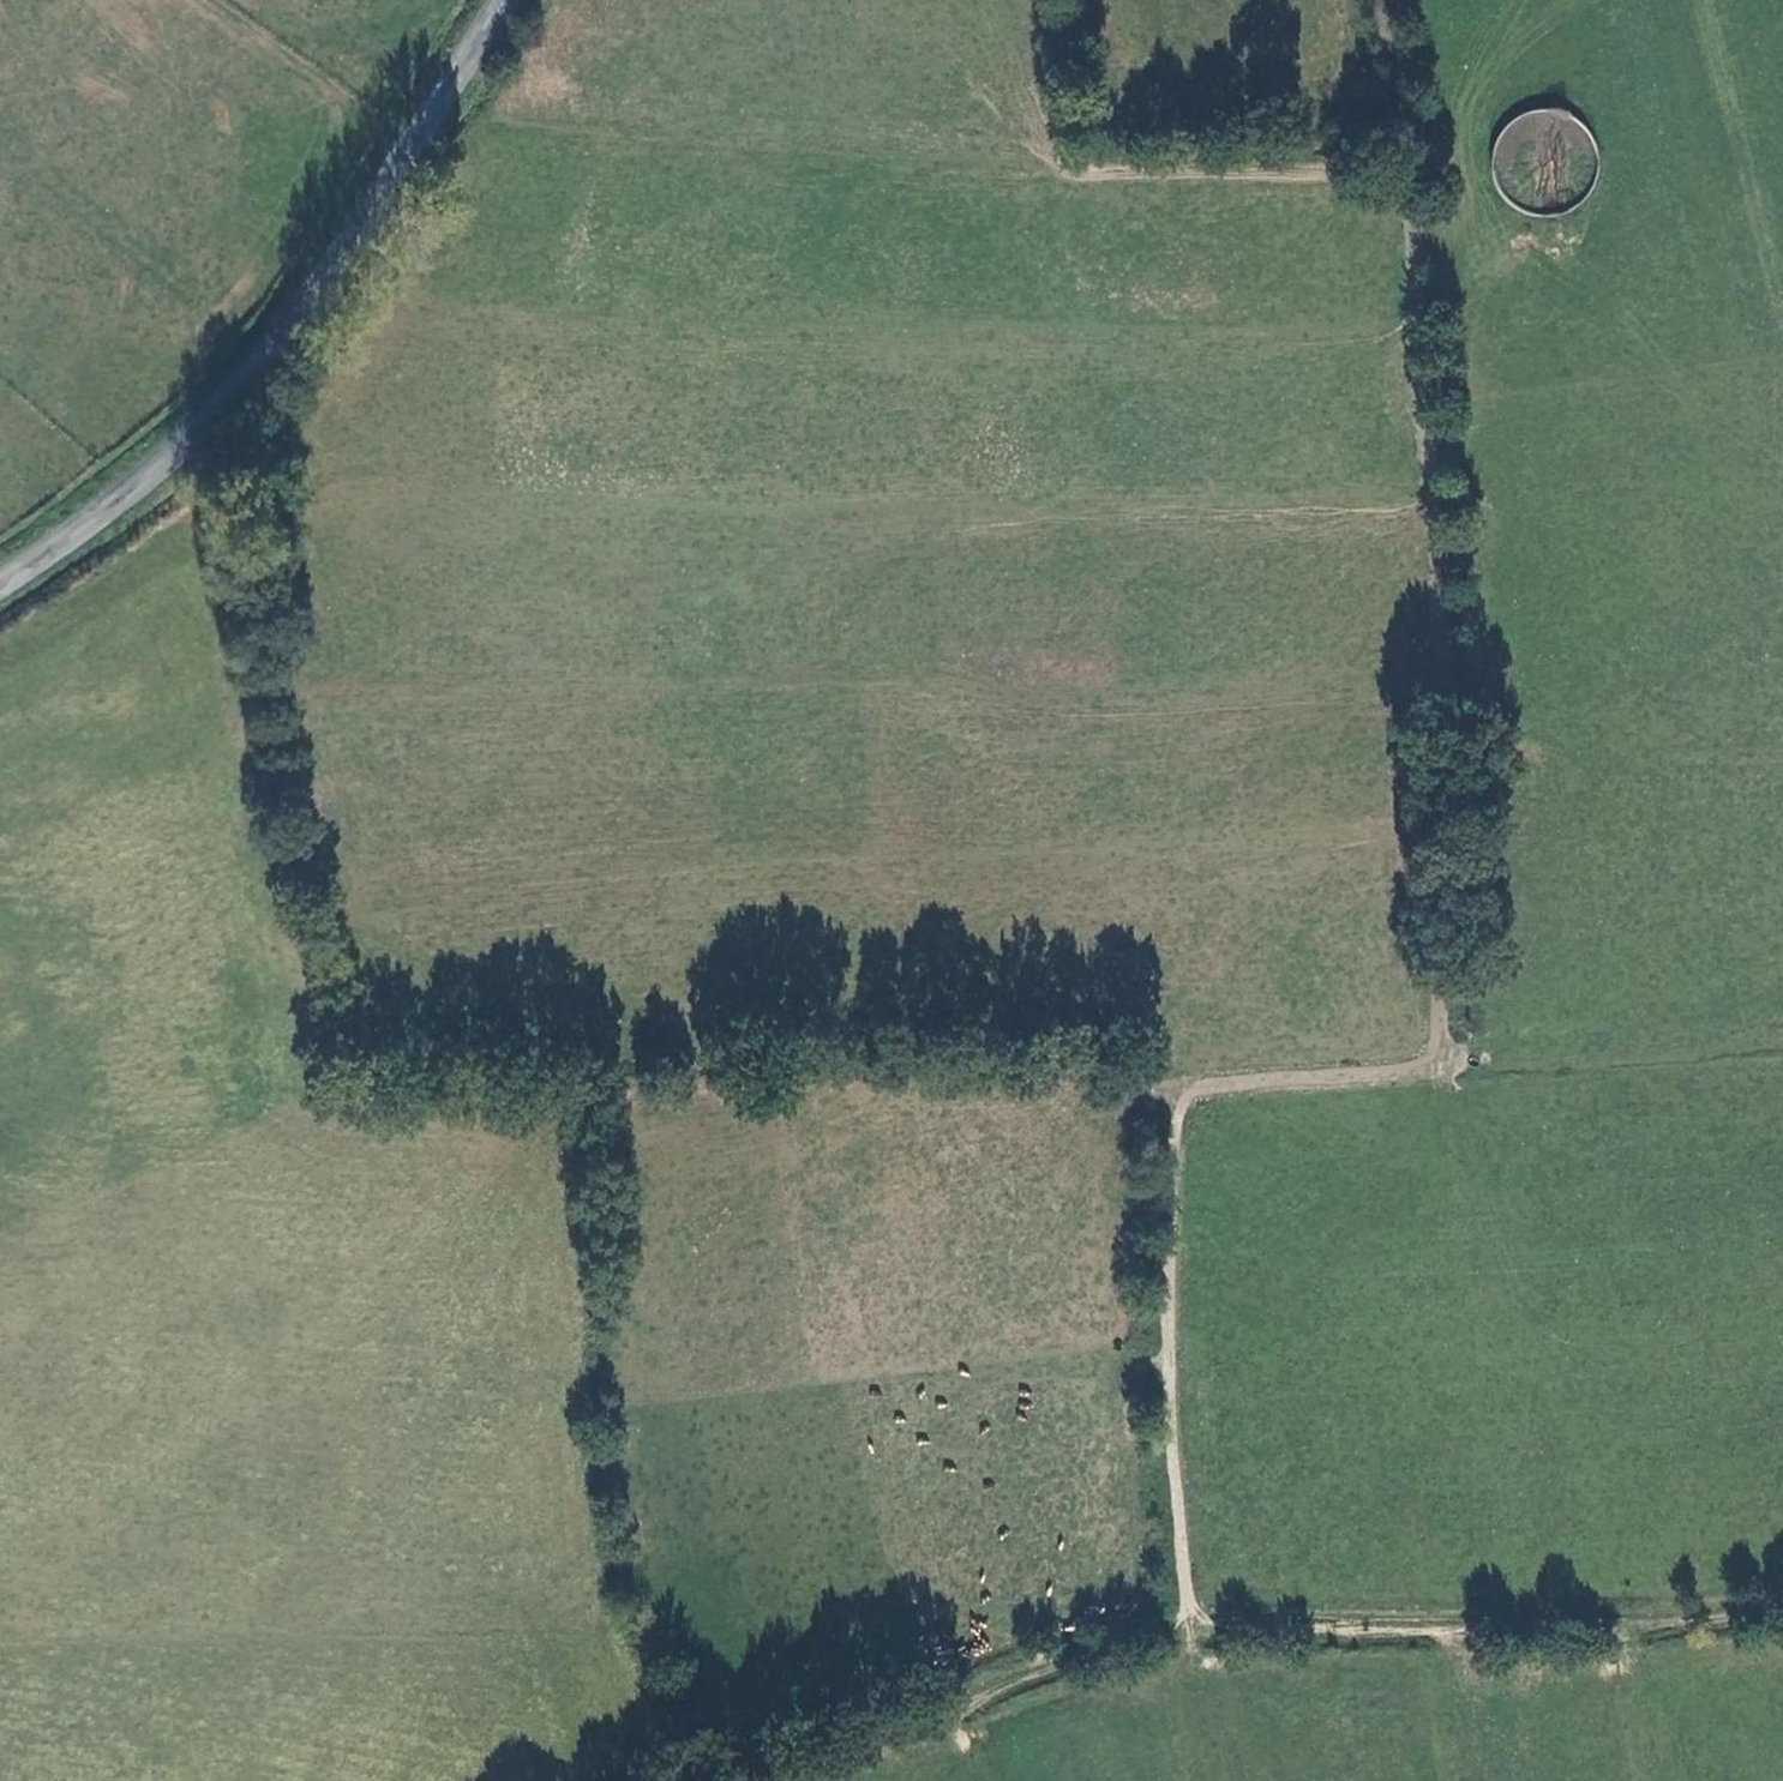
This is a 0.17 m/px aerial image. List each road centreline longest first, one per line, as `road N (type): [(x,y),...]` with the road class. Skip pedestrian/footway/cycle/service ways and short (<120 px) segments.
road 1 (tertiary): [(0,591),(178,451),(287,328),(505,0)]
road 2 (track): [(1782,1604),(1663,1622),(1193,1625)]

